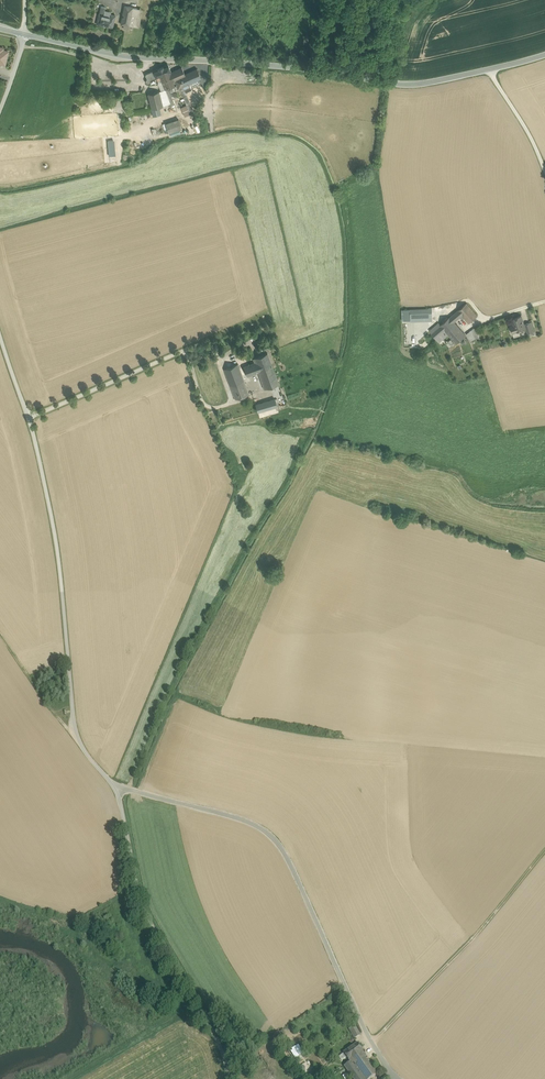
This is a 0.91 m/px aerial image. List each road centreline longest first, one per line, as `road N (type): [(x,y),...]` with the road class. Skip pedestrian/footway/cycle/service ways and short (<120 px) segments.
road 1 (residential): [(228,1078),(202,1010),(144,907),(117,791),(74,733),(46,486),(0,336)]
road 2 (secondary): [(25,35),(115,56),(305,68),(391,84),(421,85),(544,55)]
road 3 (track): [(117,791),(122,786),(272,836),(371,1043)]
road 4 (track): [(371,1043),(544,852)]
road 5 (track): [(0,632),(74,733)]

